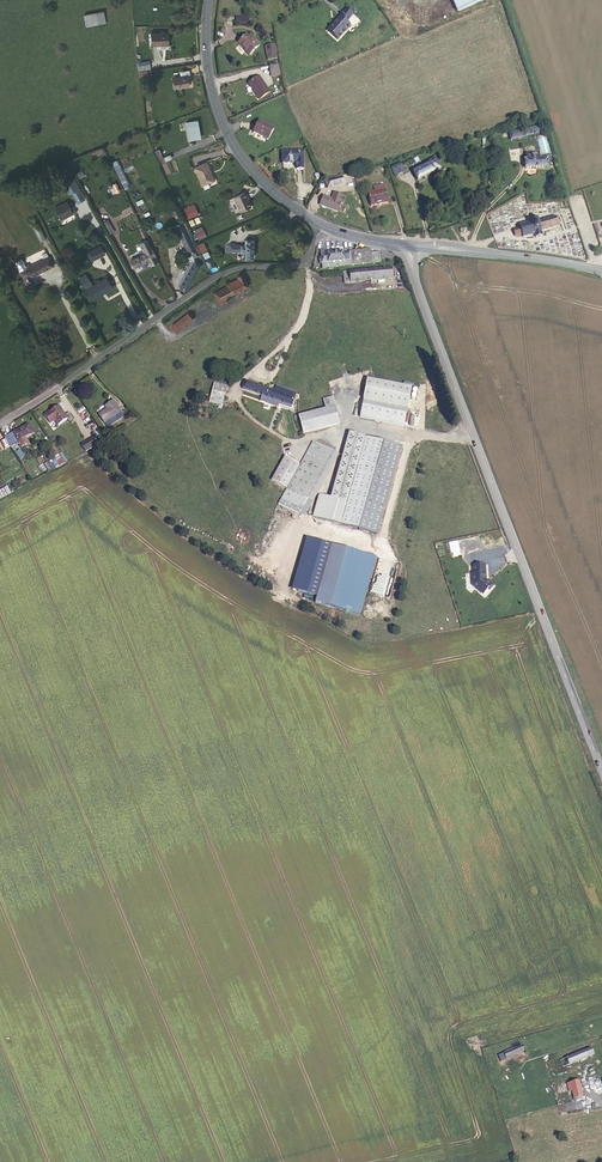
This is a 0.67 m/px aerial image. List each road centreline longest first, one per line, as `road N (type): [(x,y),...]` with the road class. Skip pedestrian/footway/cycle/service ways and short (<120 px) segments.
road 1 (secondary): [(406,244),(601,770)]
road 2 (unclassified): [(0,424),(224,271),(292,265),(308,255),(324,226)]
road 3 (secondary): [(324,226),(254,174),(222,124),(205,52),(207,0)]
road 4 (track): [(509,0),(572,200)]
road 5 (tertiary): [(601,269),(406,244)]

